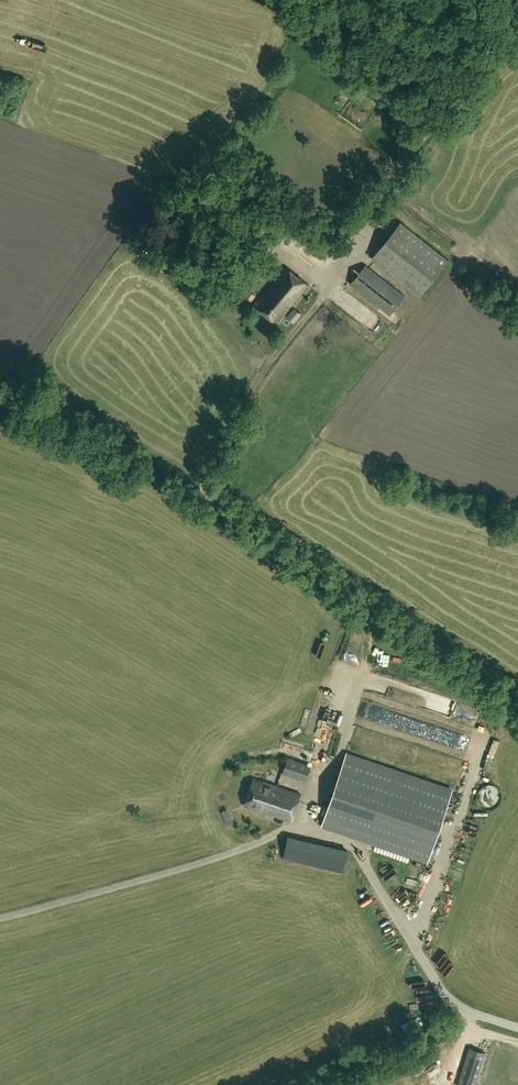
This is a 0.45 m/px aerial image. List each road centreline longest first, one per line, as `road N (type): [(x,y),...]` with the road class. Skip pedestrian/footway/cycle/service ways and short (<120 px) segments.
road 1 (unclassified): [(517,1030),(466,1014),(442,992),(360,851),(339,837),(285,830),(115,891),(0,916)]
road 2 (track): [(212,500),(208,473),(242,406),(287,329),(324,302),(358,216),(504,26),(503,0)]

